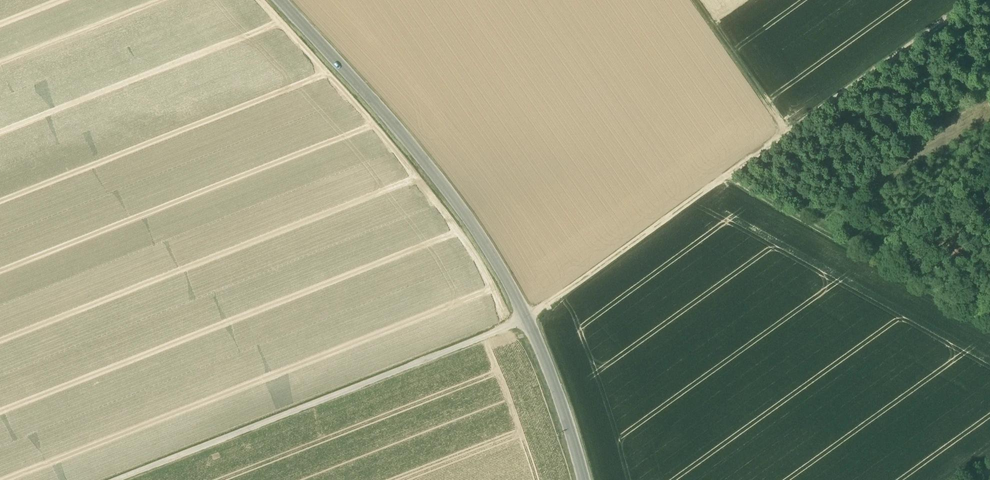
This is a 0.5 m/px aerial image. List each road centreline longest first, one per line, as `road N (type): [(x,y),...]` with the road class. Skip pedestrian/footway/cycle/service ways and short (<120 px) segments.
road 1 (track): [(724,178),(527,319),(114,479)]
road 2 (secondary): [(280,0),(404,137),(496,264),(527,319),(581,479)]
road 3 (track): [(974,0),(724,178)]
road 4 (track): [(724,178),(989,325)]
road 5 (track): [(789,132),(695,0)]

